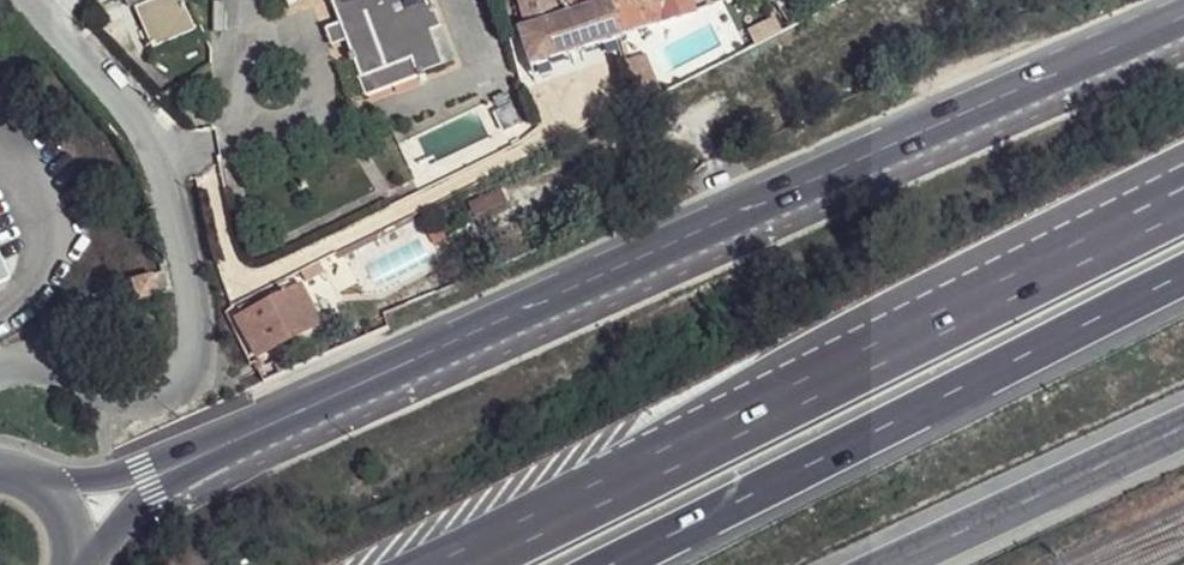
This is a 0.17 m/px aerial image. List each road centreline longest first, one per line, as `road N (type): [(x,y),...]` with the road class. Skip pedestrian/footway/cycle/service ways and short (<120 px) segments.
road 1 (secondary): [(48,511),(331,397),(1183,20)]
road 2 (motorway): [(612,564),(1183,277)]
road 3 (residential): [(32,0),(122,98),(154,153),(189,264),(201,345),(182,392),(131,396),(26,359),(0,365)]
road 4 (motorway): [(1183,181),(703,435)]
road 5 (motorway): [(1183,201),(703,435)]
road 6 (motorway): [(889,564),(1183,427)]
road 7 (motorway): [(703,435),(441,564)]

